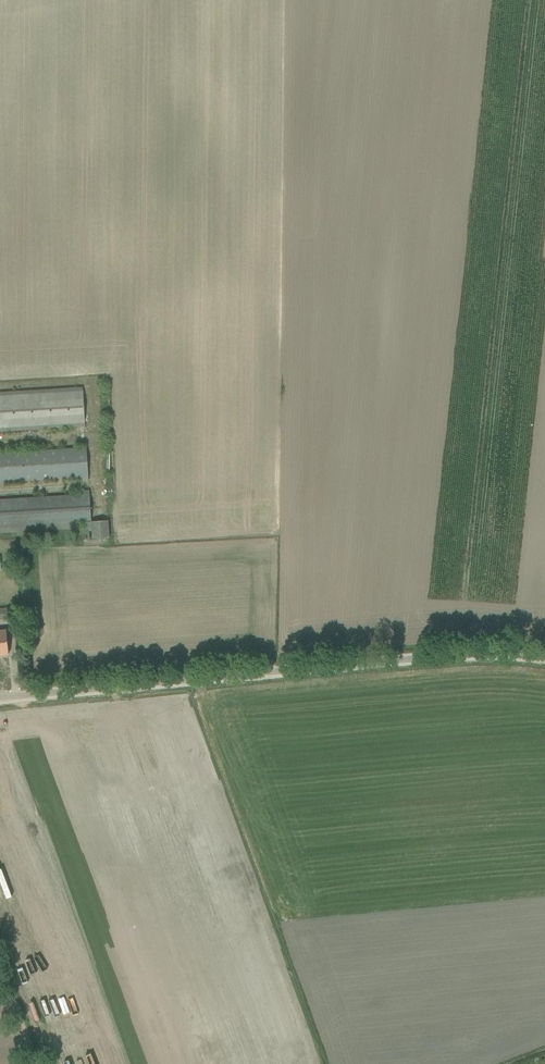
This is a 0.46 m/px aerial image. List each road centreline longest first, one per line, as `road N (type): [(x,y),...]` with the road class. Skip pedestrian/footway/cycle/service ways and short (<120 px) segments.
road 1 (unclassified): [(0,697),(485,654),(544,658)]

